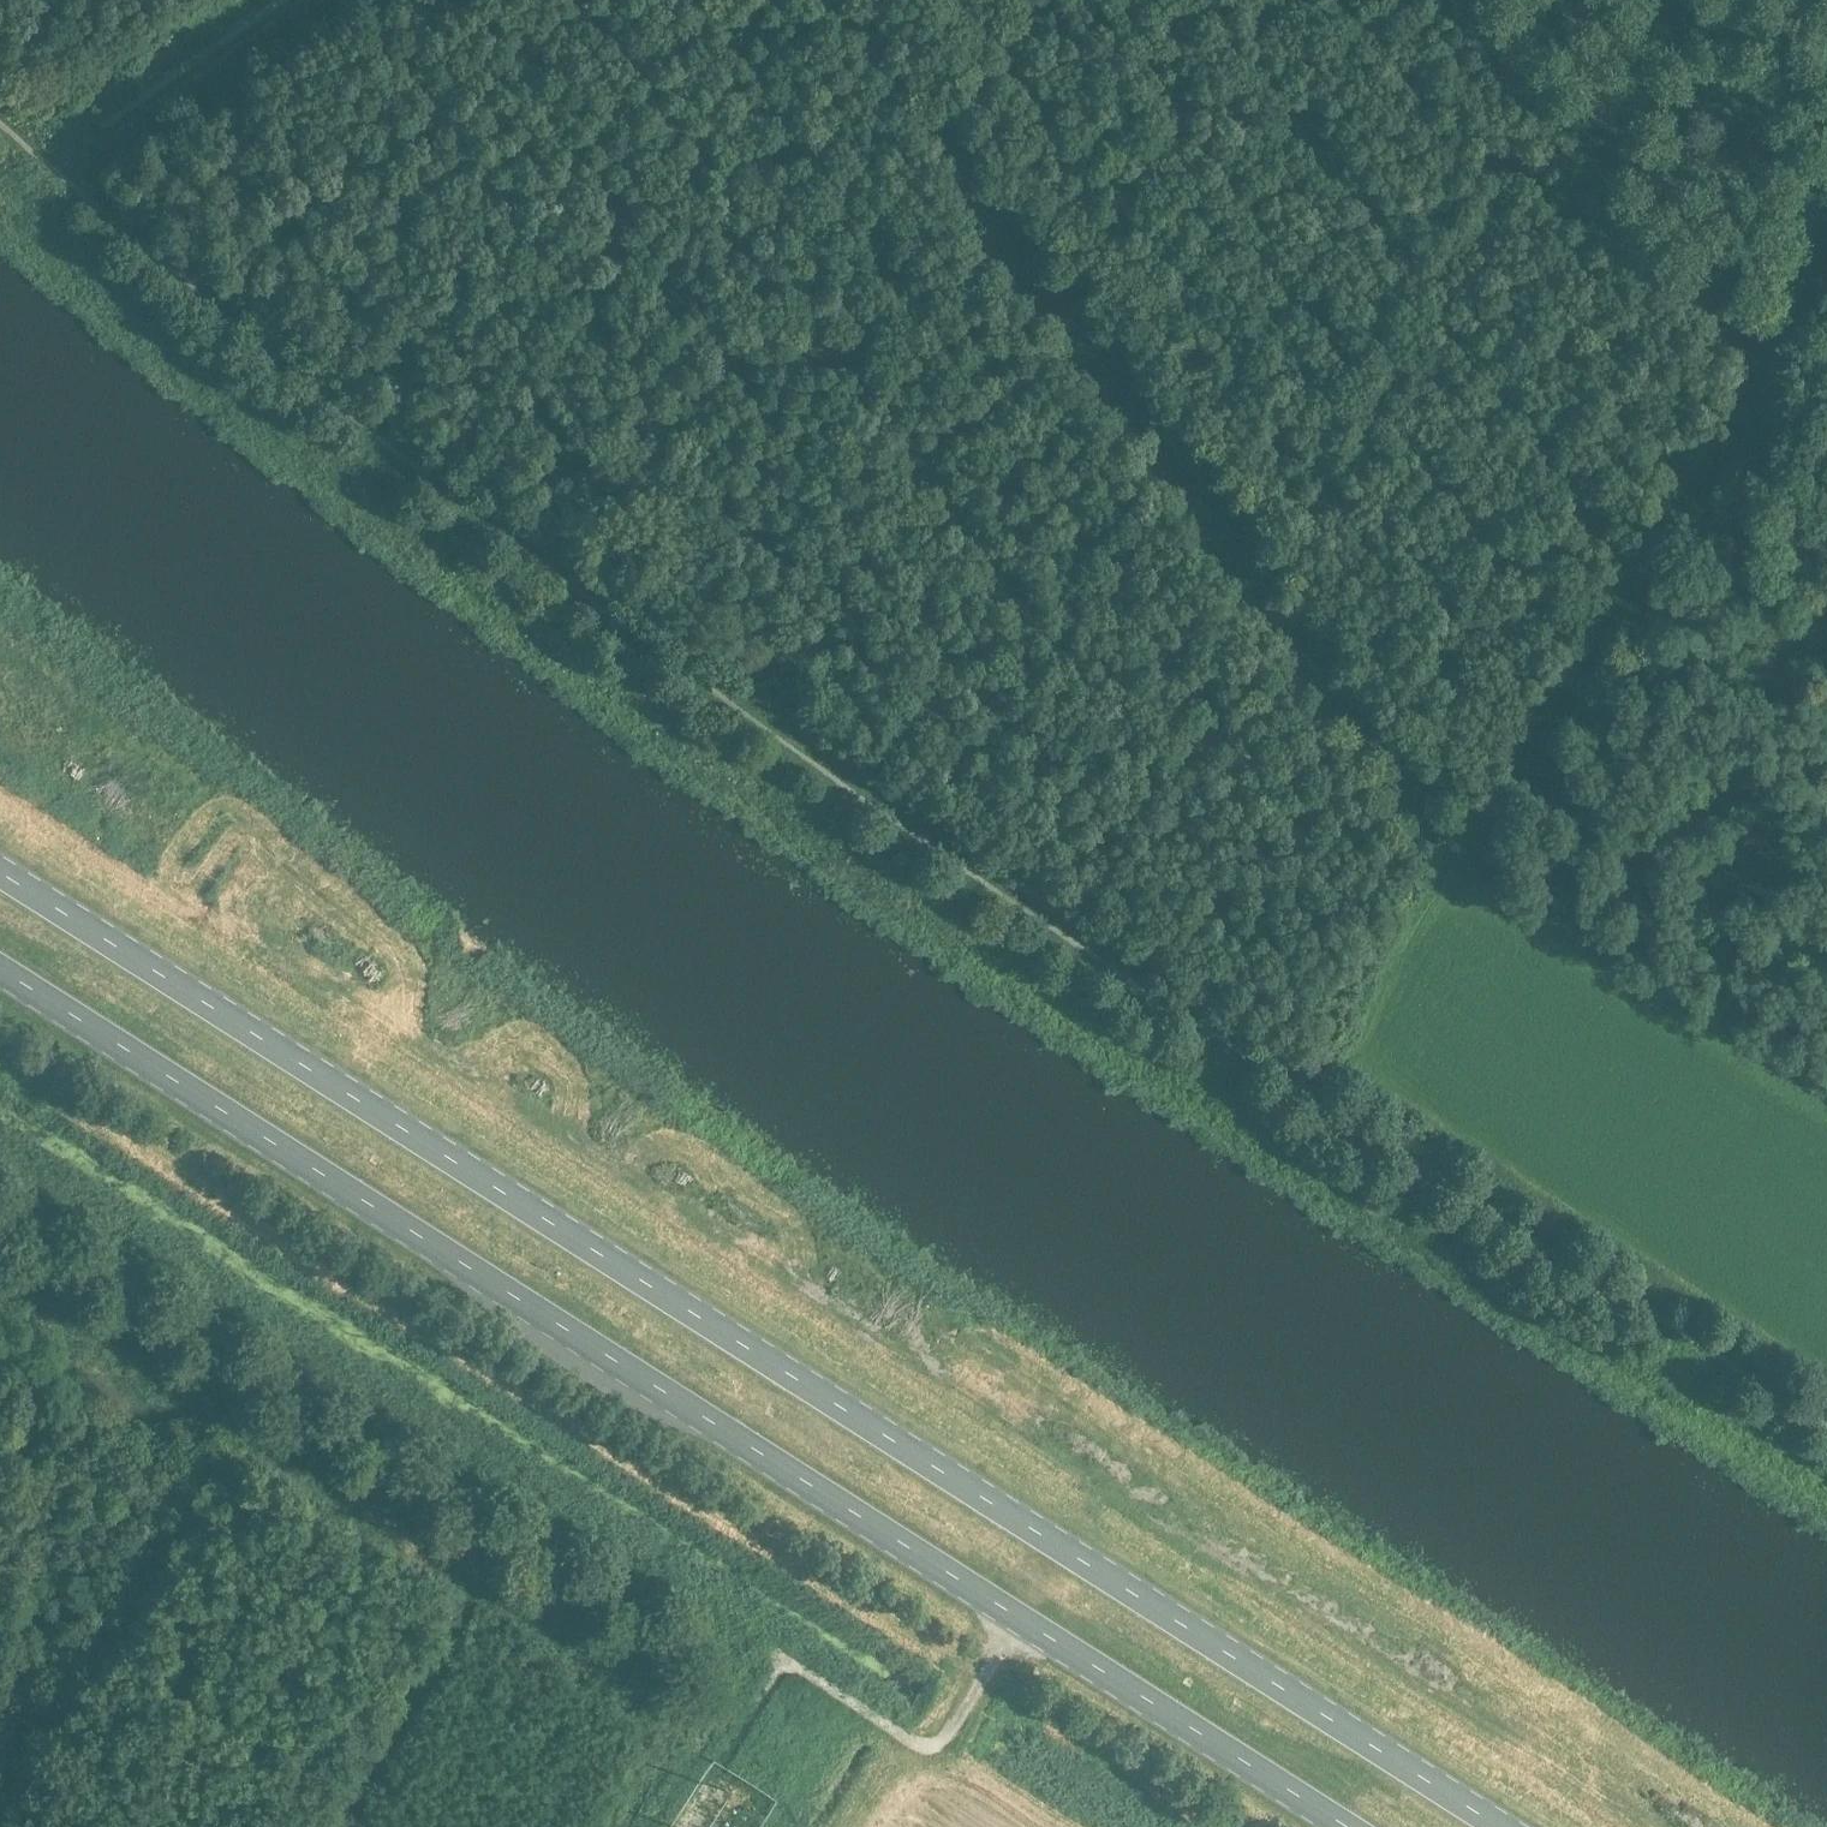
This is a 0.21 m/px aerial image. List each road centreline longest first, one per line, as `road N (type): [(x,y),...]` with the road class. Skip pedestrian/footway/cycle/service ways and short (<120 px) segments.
road 1 (primary): [(1506,1826),(0,875)]
road 2 (primary): [(0,974),(1345,1826)]
road 3 (track): [(473,1587),(323,1826)]

